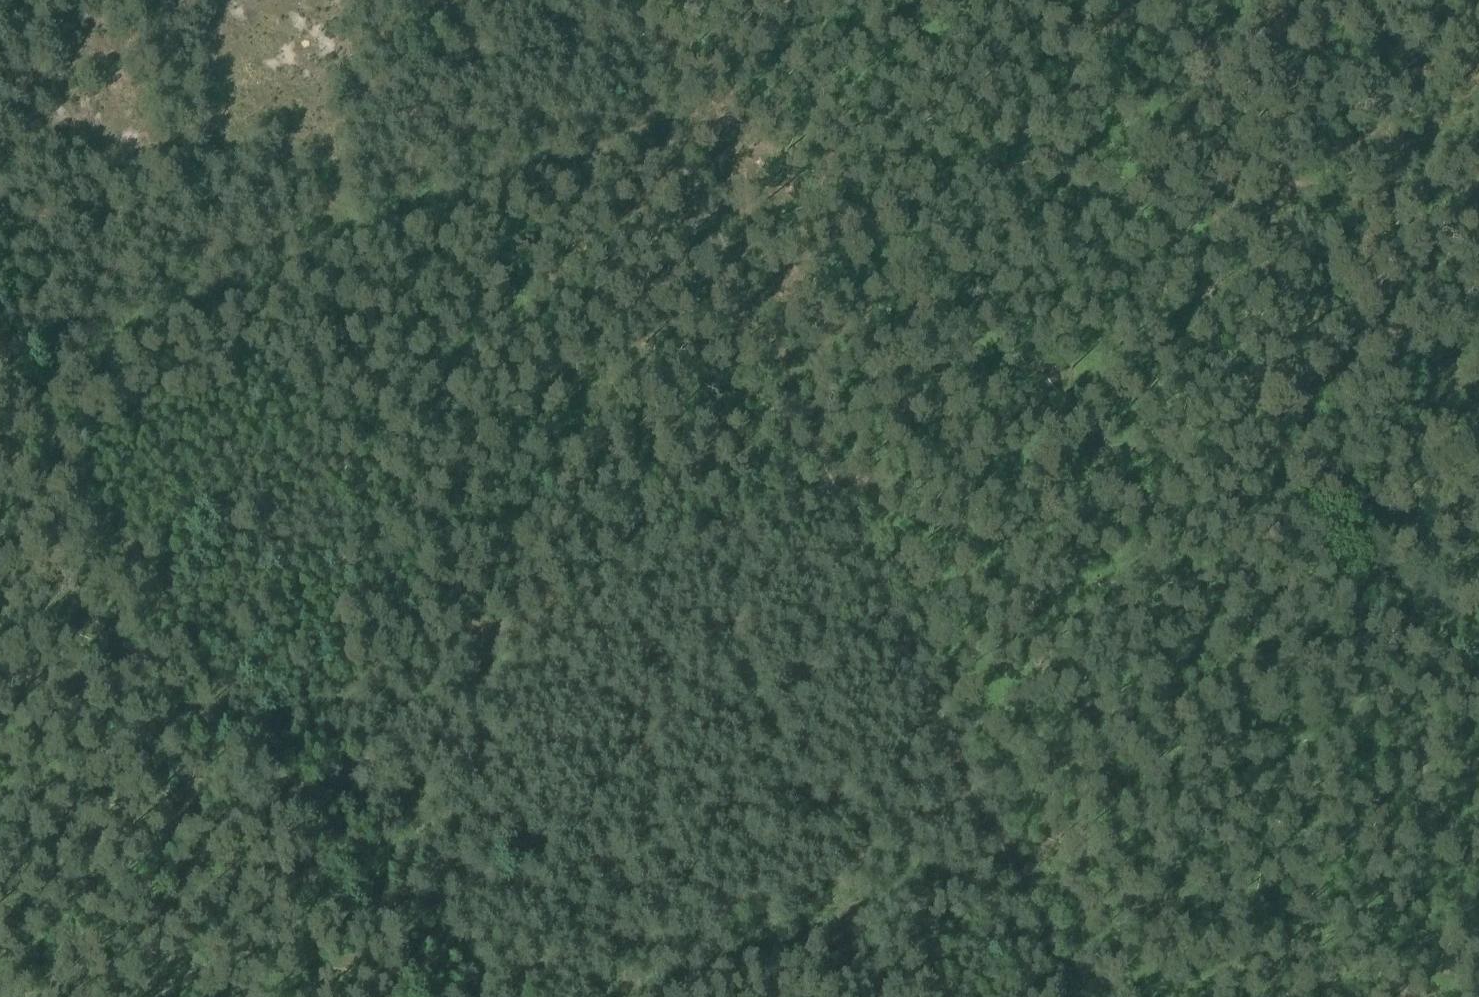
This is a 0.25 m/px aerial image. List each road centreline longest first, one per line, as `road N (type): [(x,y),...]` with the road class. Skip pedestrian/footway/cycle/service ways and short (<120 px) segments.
road 1 (track): [(1332,562),(1347,611),(1478,890)]
road 2 (track): [(1478,621),(1332,562)]

